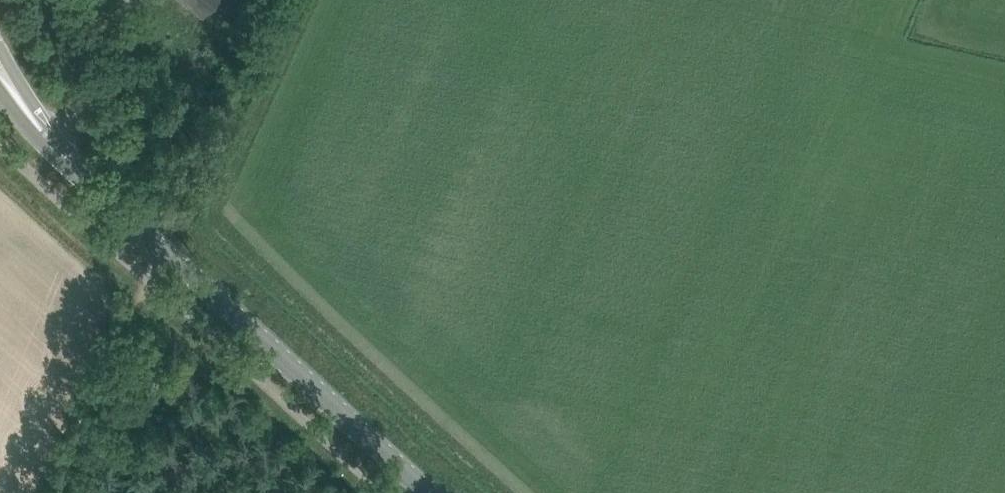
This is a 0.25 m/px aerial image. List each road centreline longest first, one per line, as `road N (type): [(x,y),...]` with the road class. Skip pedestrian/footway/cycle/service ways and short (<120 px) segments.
road 1 (tertiary): [(0,72),(87,180),(427,492)]

